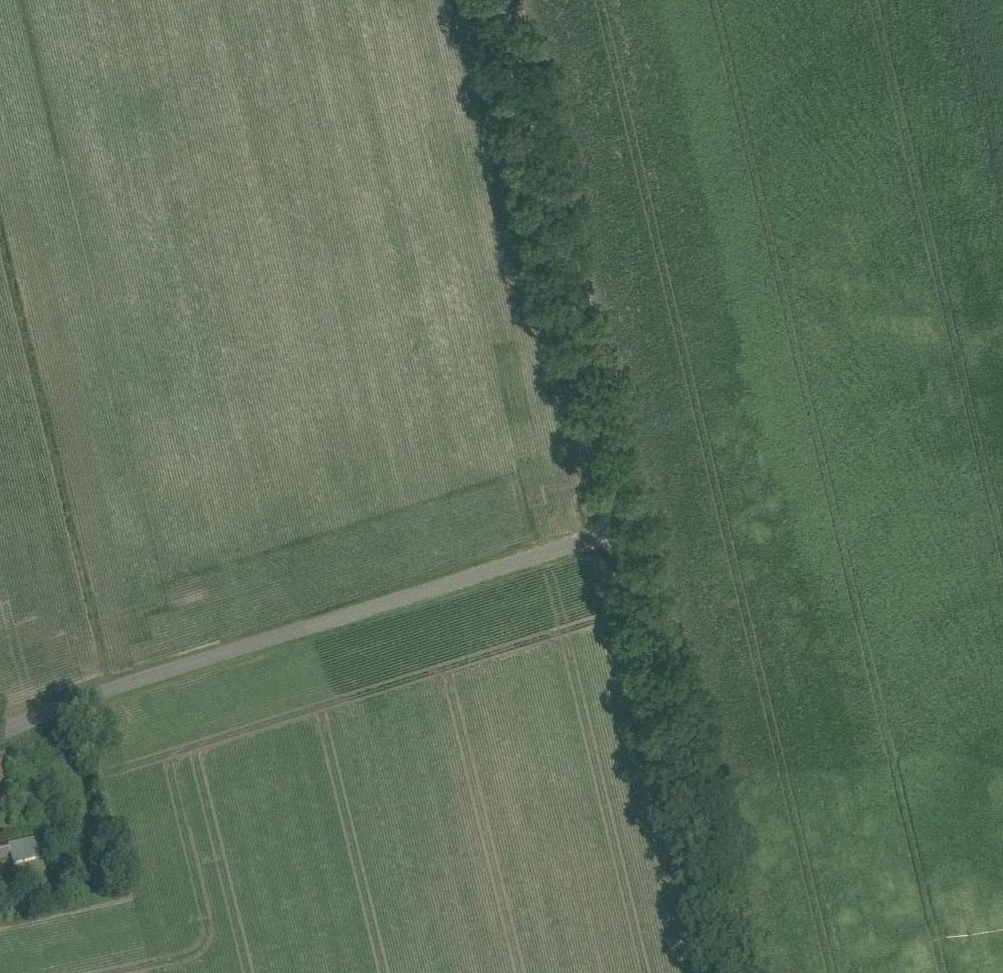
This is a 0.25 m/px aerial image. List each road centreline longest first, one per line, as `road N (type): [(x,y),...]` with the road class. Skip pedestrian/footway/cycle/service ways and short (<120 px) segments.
road 1 (unclassified): [(0,728),(629,526)]
road 2 (unclassified): [(629,526),(503,0)]
road 3 (unclassified): [(736,972),(629,526)]

